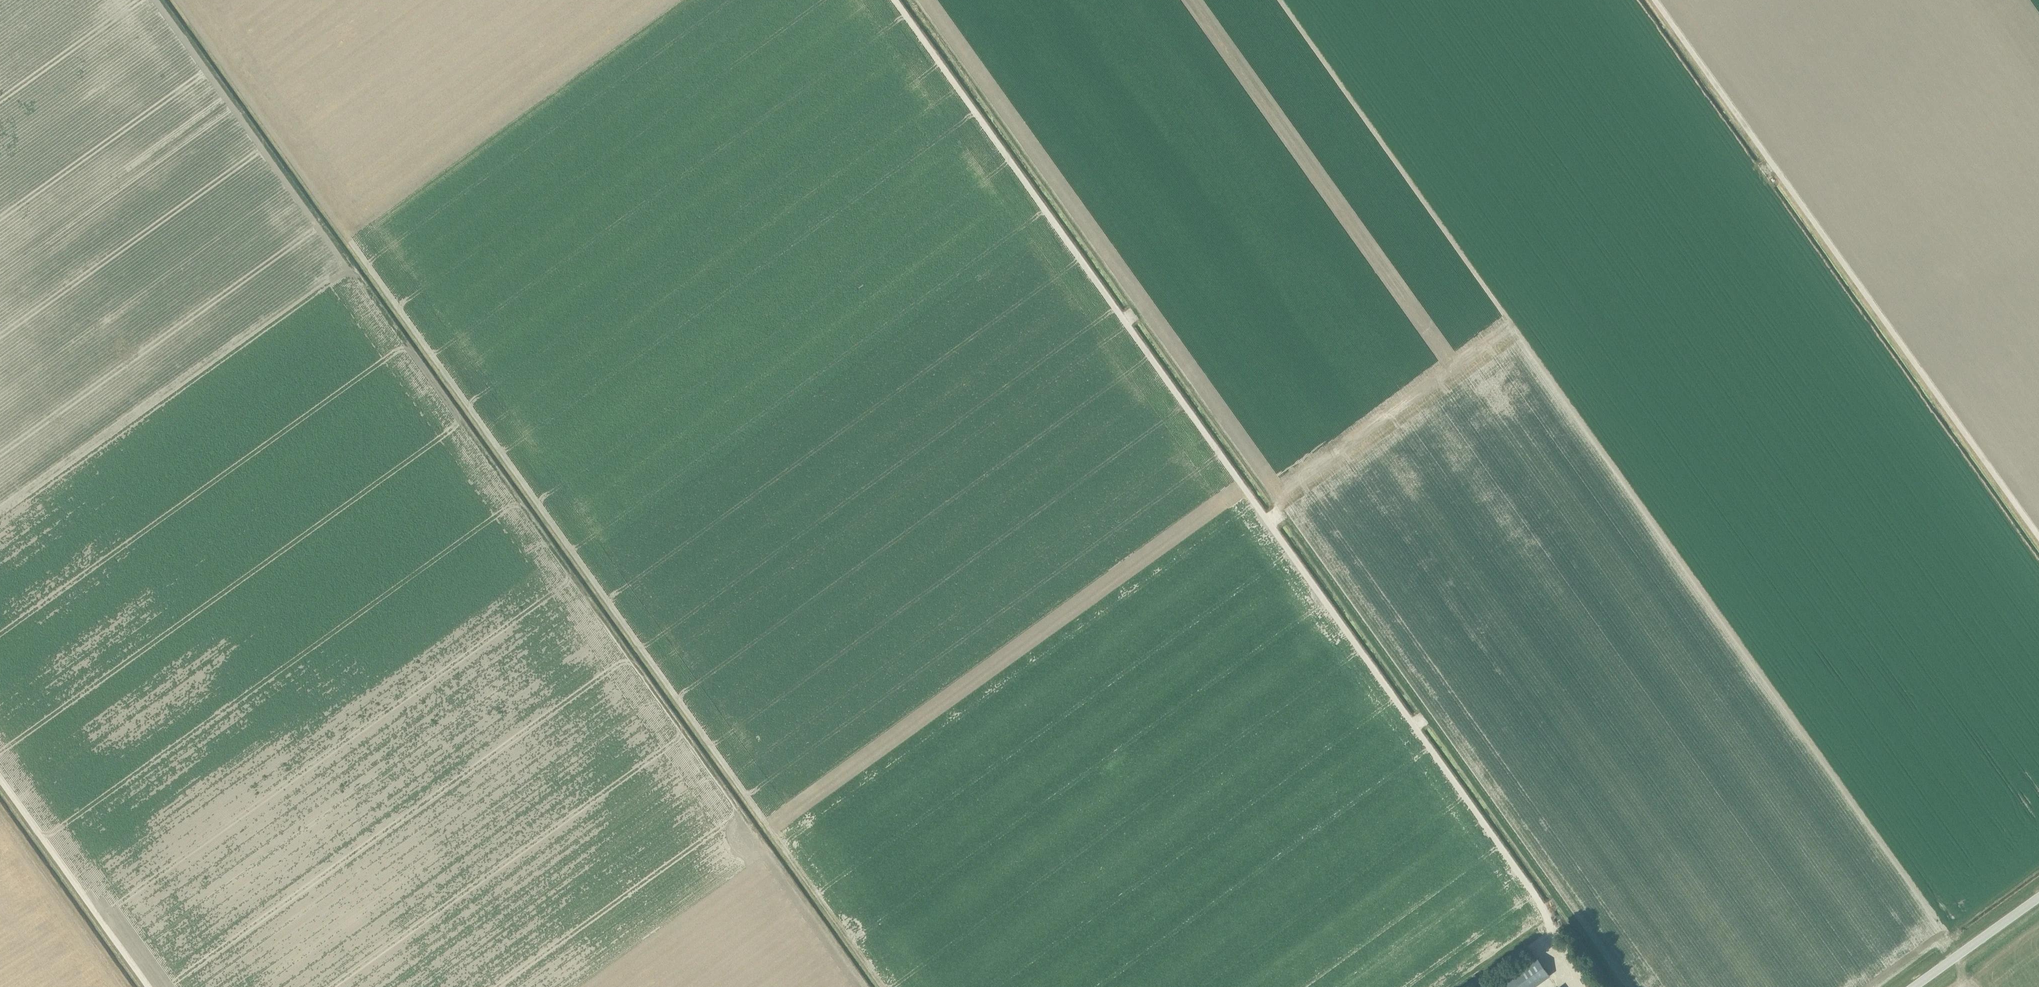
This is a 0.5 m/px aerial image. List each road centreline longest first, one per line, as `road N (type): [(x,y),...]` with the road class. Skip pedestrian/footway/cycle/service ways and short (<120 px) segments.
road 1 (unclassified): [(1915,986),(2038,898)]

